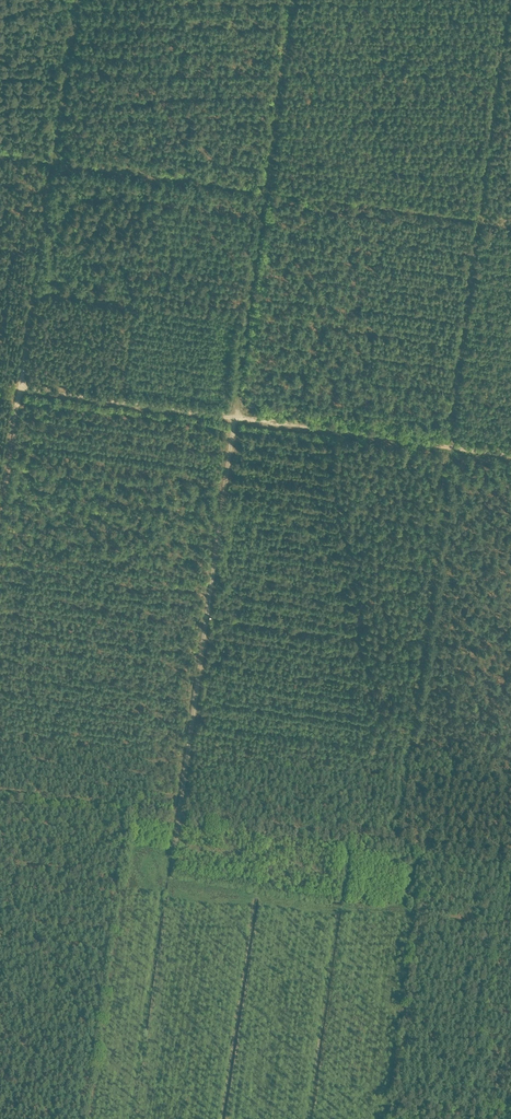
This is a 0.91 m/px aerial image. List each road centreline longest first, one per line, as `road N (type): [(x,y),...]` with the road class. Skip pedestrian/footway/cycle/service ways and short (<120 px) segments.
road 1 (track): [(0,541),(76,0)]
road 2 (track): [(21,387),(510,455)]

